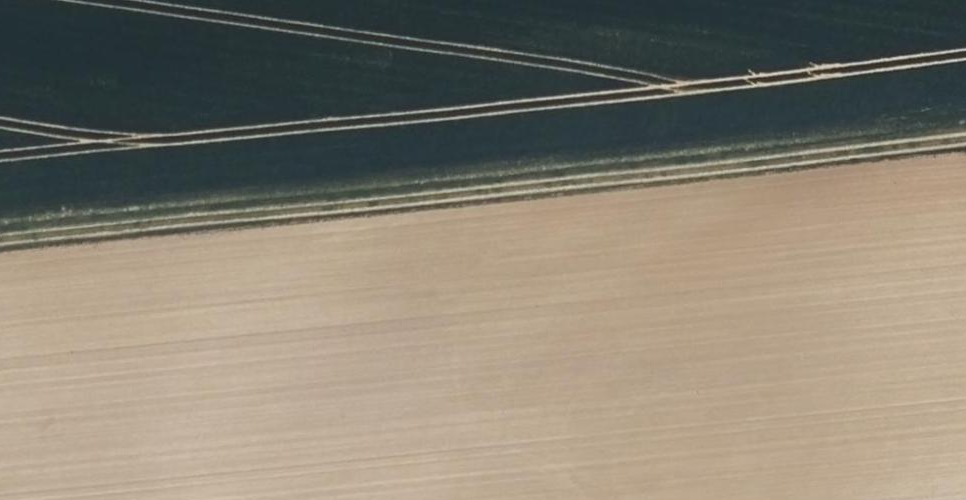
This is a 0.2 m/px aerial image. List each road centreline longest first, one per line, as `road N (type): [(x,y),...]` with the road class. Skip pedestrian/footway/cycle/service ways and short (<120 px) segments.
road 1 (track): [(965,139),(0,245)]

